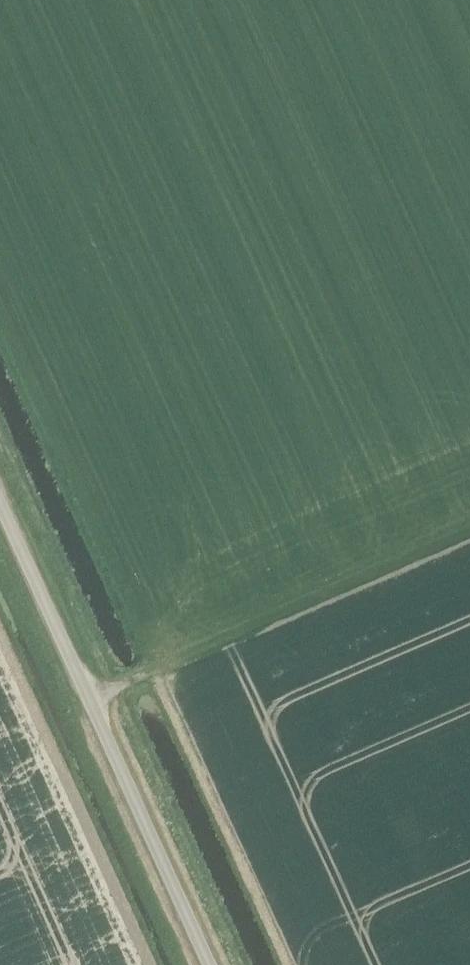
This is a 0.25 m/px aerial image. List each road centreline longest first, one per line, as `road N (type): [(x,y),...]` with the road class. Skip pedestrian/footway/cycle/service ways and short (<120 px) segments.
road 1 (unclassified): [(192,964),(0,537)]

